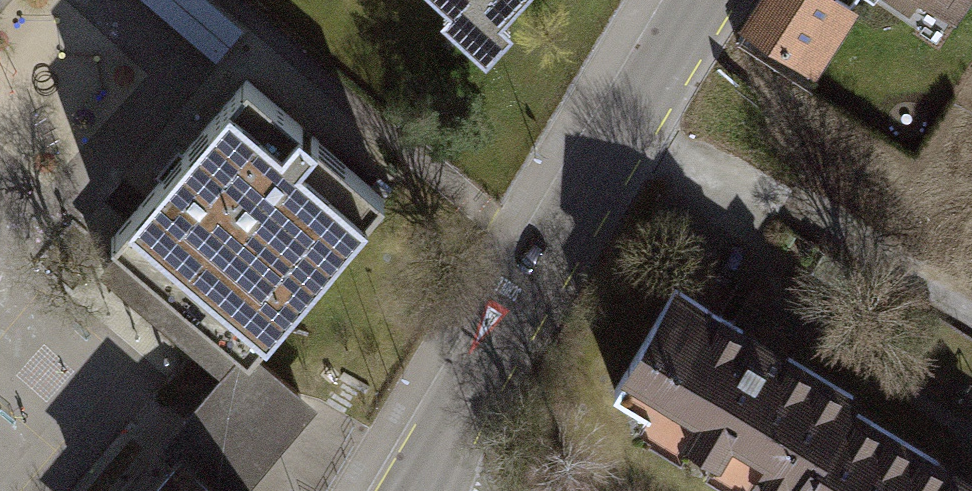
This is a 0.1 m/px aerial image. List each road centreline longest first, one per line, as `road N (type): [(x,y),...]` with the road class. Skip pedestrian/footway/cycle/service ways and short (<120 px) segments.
road 1 (tertiary): [(424,490),(545,259),(700,0)]
road 2 (track): [(783,210),(971,320)]
road 3 (track): [(631,112),(783,210)]

